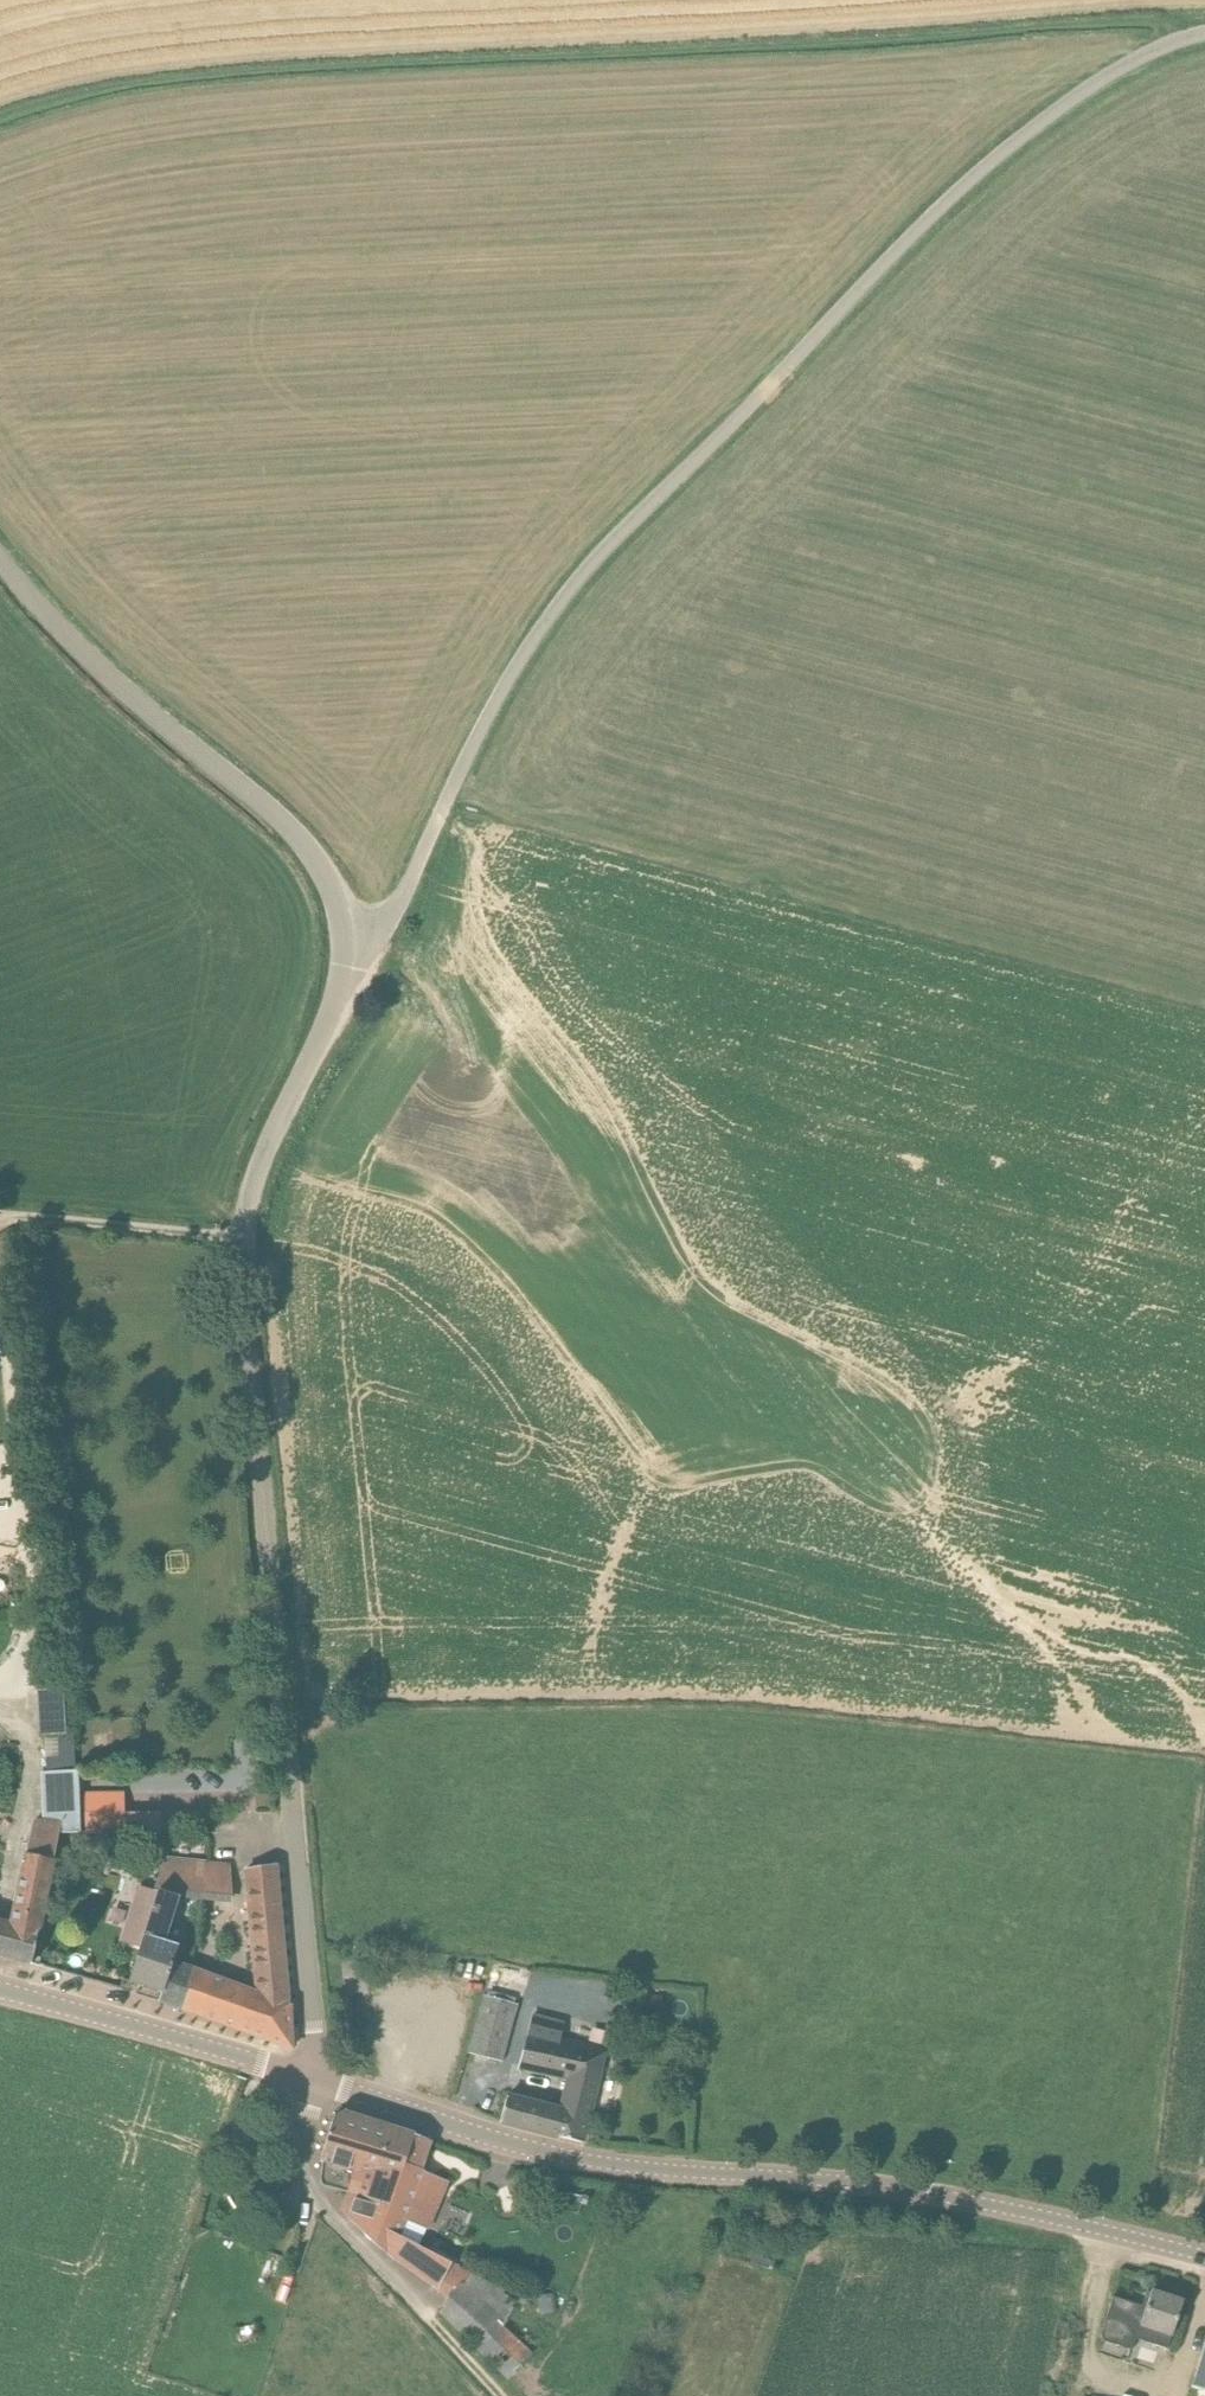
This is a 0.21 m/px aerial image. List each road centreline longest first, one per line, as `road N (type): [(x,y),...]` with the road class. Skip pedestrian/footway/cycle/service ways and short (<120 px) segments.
road 1 (unclassified): [(353,958),(399,905),(502,690),(593,562),(1006,149),(1101,80),(1204,31)]
road 2 (unclassified): [(314,2080),(242,1257),(254,1180),(353,958)]
road 3 (tertiary): [(1204,2257),(897,2188),(616,2164),(493,2138),(314,2080)]
road 4 (unclassified): [(353,958),(340,898),(297,836),(72,640),(0,560)]
road 5 (tertiary): [(314,2080),(0,1990)]

